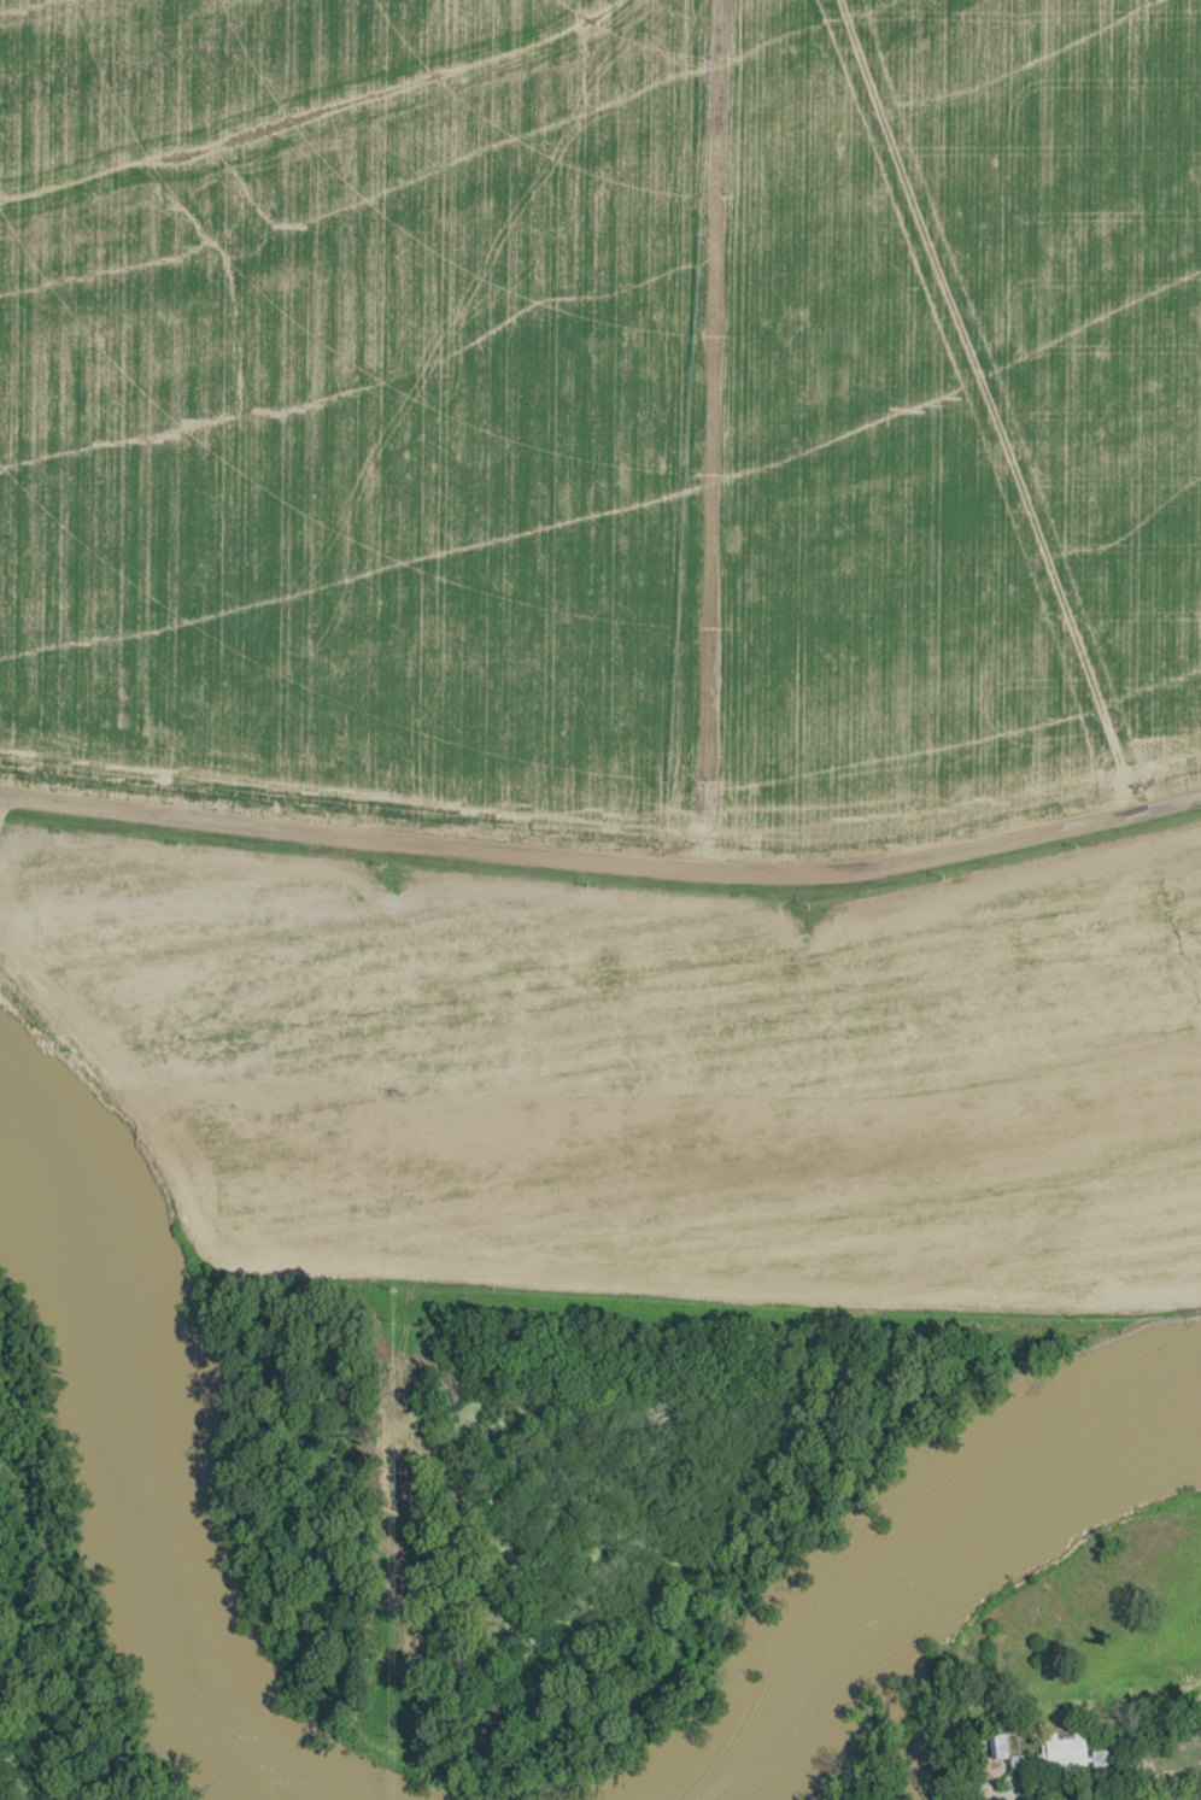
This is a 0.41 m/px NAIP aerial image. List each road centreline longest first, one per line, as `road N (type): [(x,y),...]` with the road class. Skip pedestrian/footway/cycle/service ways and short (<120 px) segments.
road 1 (residential): [(1200,796),(932,861),(733,879),(0,798)]
road 2 (residential): [(1132,813),(838,0)]

